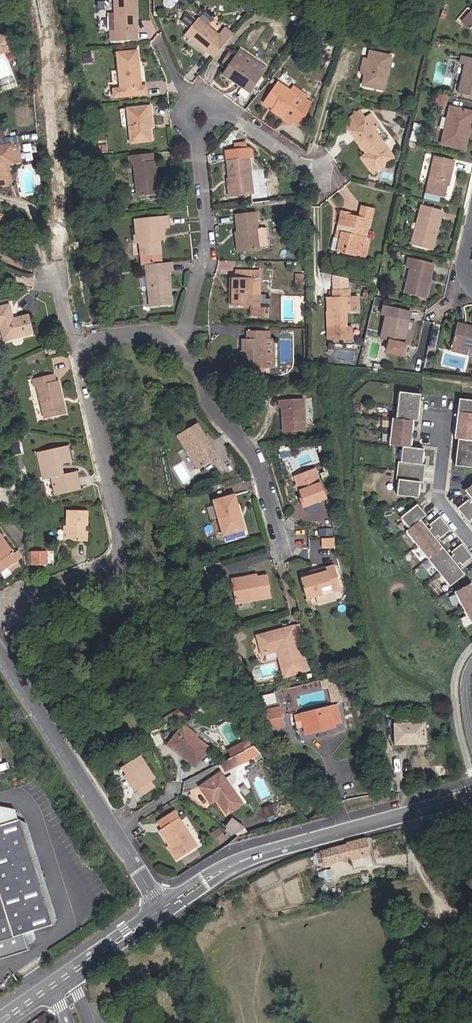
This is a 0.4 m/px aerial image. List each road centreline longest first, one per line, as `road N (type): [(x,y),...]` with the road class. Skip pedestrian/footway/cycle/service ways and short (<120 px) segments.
road 1 (residential): [(0,619),(117,561),(121,544),(80,343)]
road 2 (secondary): [(471,795),(243,858),(164,906)]
road 3 (residential): [(194,334),(210,404),(262,468),(286,549)]
road 4 (residential): [(194,334),(205,267),(193,130),(201,114)]
road 5 (unclassified): [(0,652),(114,831)]
road 6 (residential): [(201,114),(219,105),(324,175)]
road 7 (residential): [(471,542),(439,497),(445,433),(436,423)]

